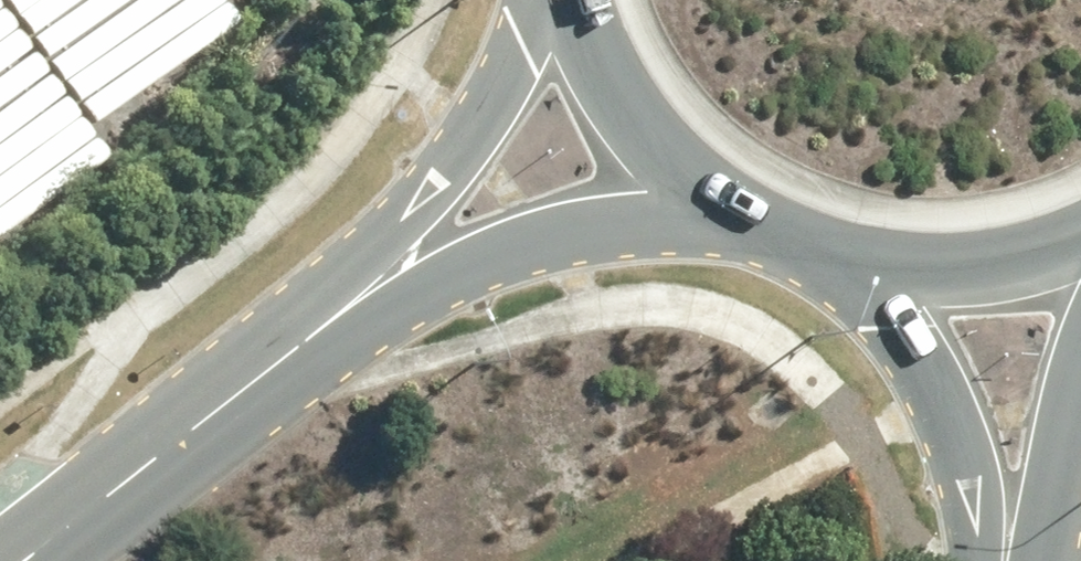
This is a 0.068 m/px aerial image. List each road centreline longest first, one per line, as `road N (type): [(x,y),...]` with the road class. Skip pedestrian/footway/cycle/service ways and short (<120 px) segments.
road 1 (tertiary): [(405,256),(20,560)]
road 2 (tertiary): [(1020,560),(924,264)]
road 3 (tertiary): [(924,264),(825,254),(732,218),(653,158)]
road 4 (tertiary): [(405,256),(472,134),(560,10)]
road 5 (tertiary): [(653,158),(405,256)]
road 6 (tertiary): [(1080,379),(1020,560)]
road 7 (tertiary): [(653,158),(597,90),(560,10)]
road 8 (tertiary): [(1080,220),(1042,242),(924,264)]

